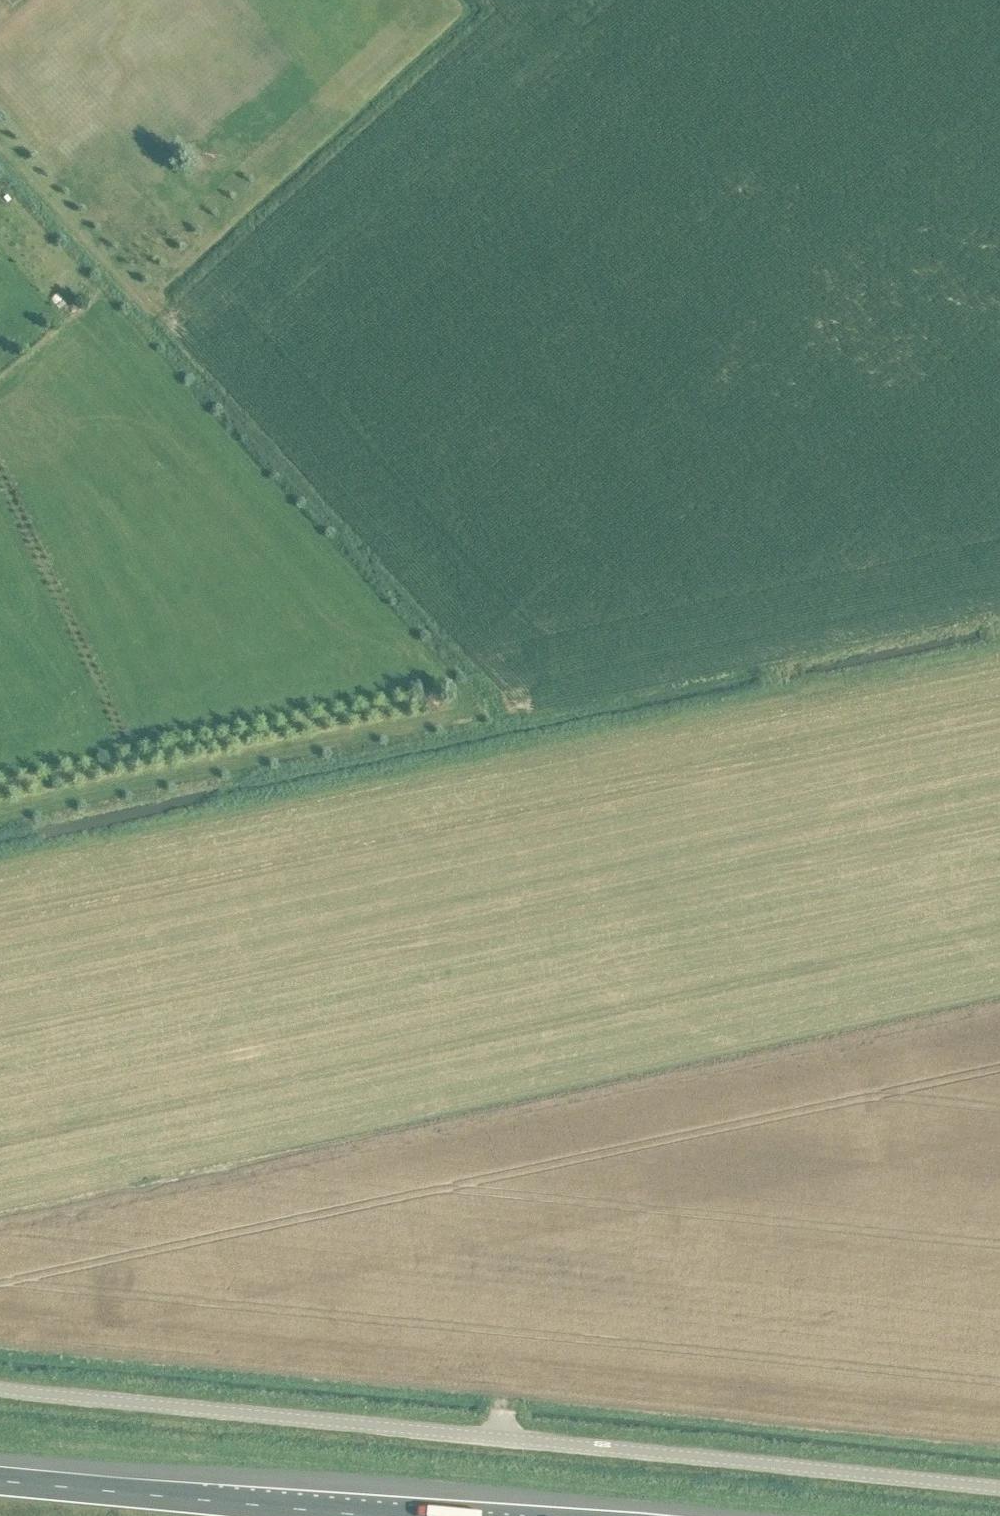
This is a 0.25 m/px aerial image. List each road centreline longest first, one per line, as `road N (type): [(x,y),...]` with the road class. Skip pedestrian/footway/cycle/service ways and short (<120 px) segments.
road 1 (unclassified): [(999,1485),(0,1387)]
road 2 (motorway): [(360,1515),(0,1483)]

